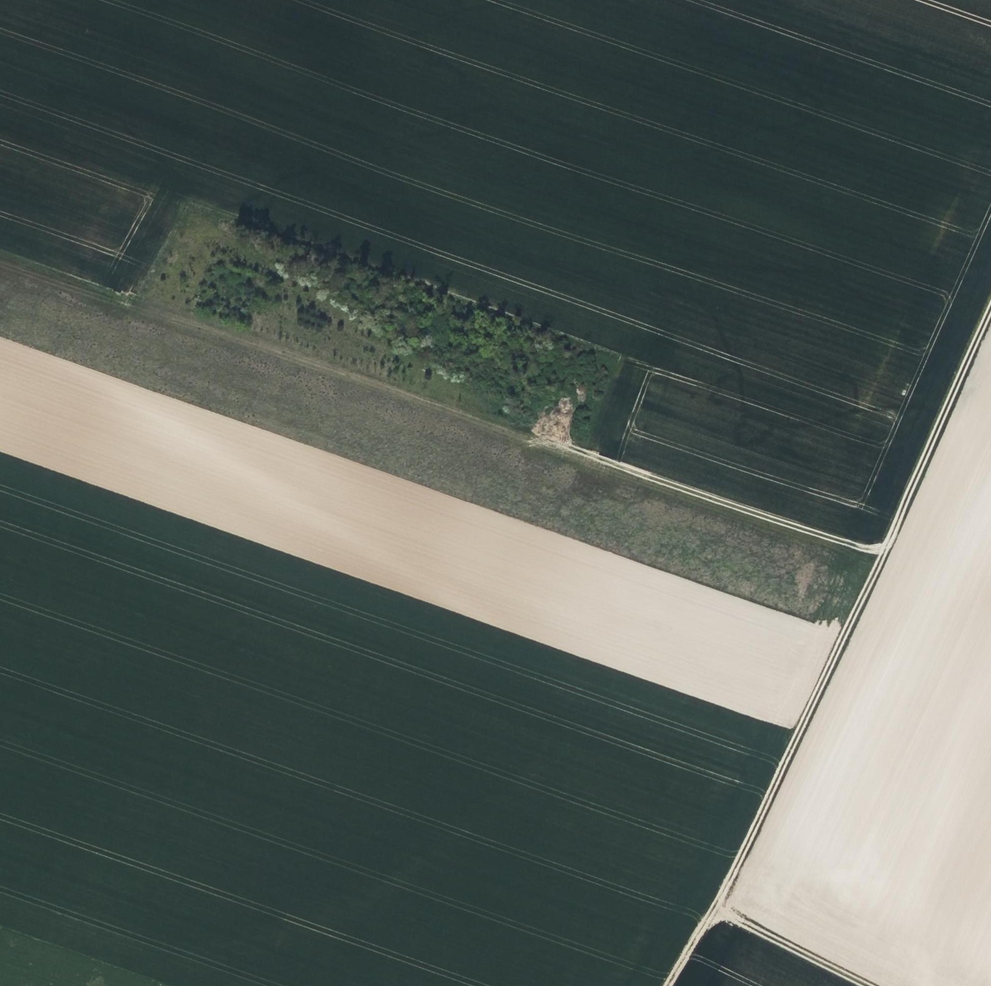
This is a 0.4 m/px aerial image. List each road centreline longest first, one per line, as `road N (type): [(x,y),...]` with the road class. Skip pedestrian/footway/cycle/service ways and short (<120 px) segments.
road 1 (track): [(665,985),(717,900),(990,297)]
road 2 (track): [(884,985),(717,900)]

